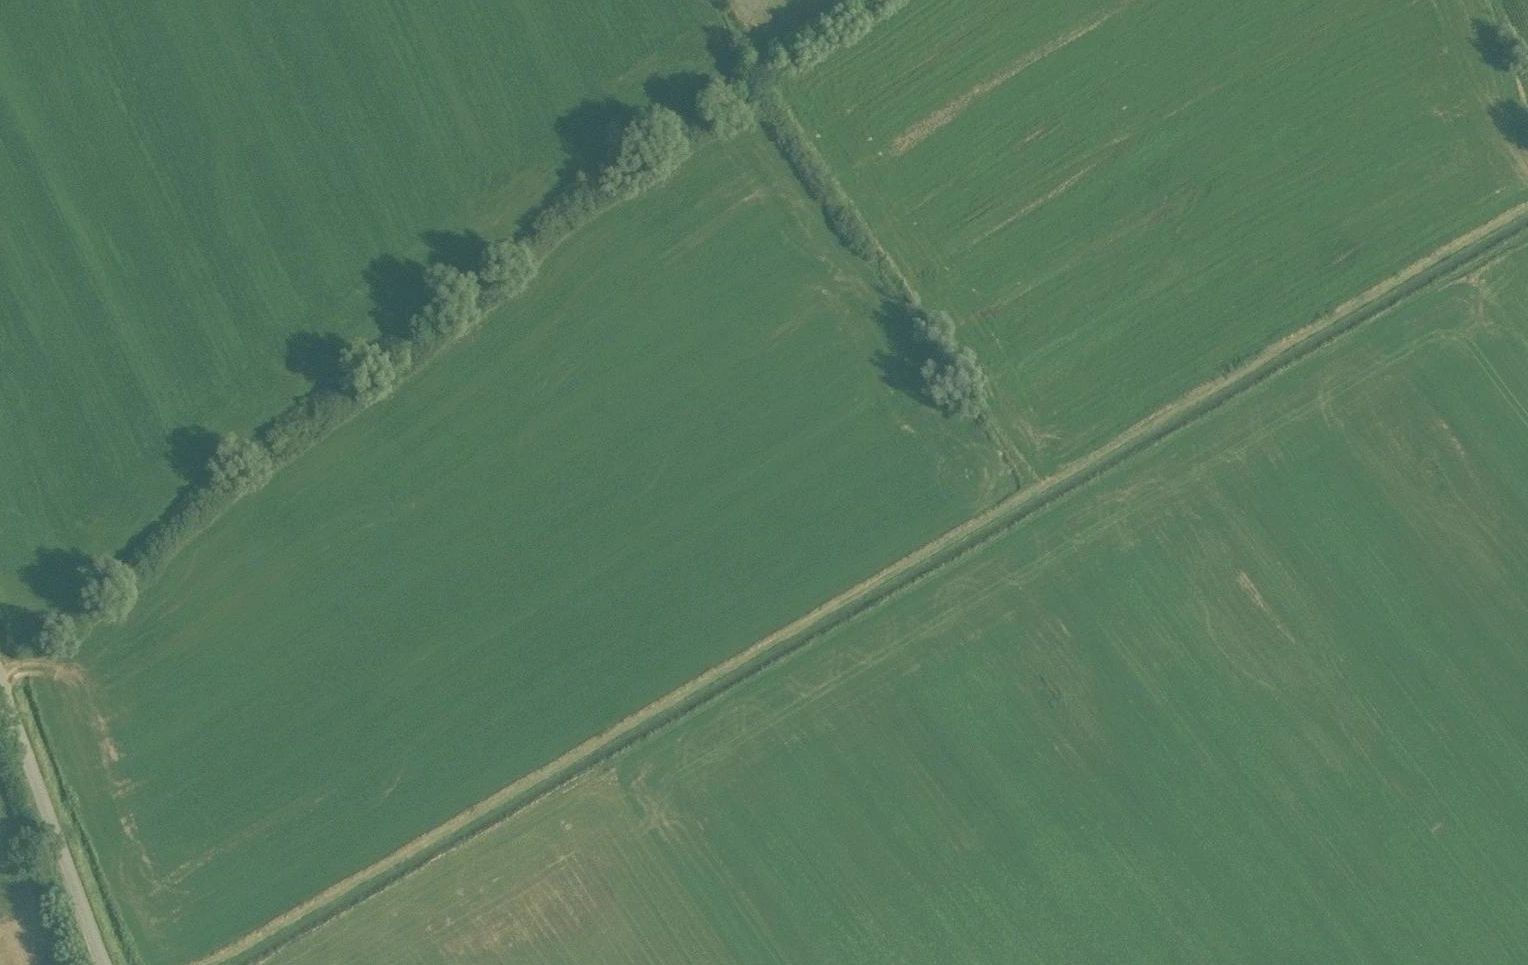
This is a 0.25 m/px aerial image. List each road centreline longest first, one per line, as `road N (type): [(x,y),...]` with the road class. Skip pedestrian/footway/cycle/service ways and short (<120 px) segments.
road 1 (unclassified): [(107,964),(0,682)]

